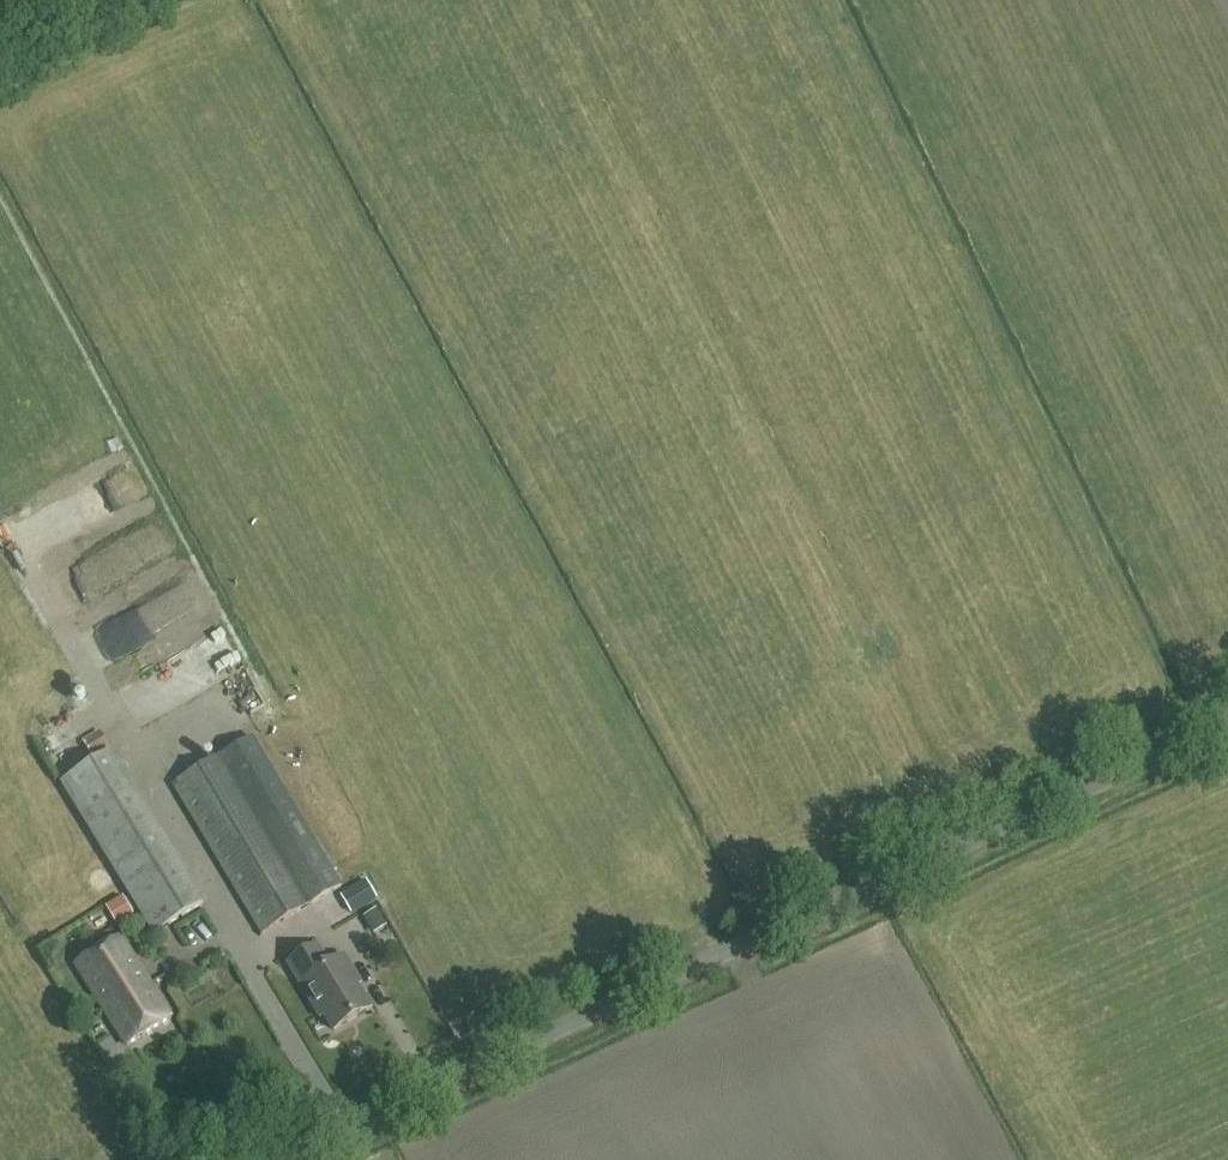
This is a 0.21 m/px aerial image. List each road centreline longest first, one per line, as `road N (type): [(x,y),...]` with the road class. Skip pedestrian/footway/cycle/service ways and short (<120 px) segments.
road 1 (unclassified): [(269,1159),(1227,720)]

